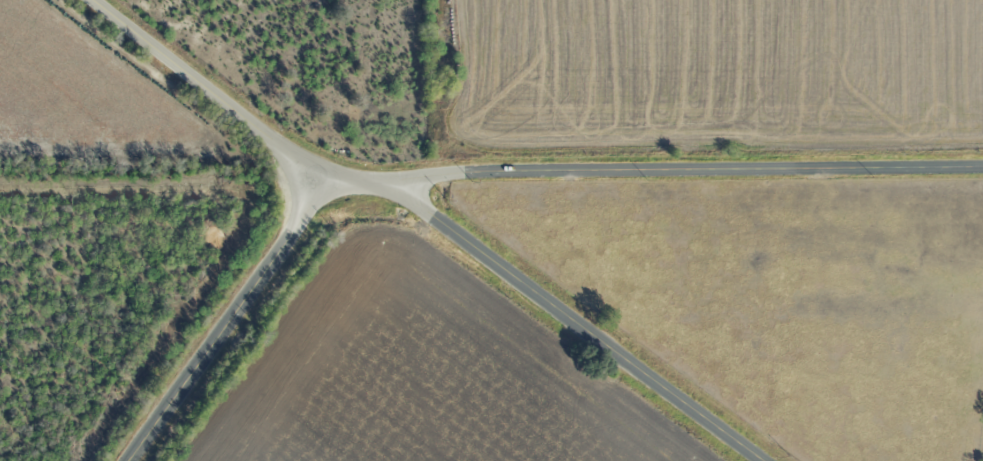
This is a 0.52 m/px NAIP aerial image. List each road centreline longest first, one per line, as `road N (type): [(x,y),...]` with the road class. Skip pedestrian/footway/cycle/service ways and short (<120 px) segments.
road 1 (tertiary): [(370,183),(495,173),(982,169)]
road 2 (tertiary): [(327,170),(405,198),(762,460)]
road 3 (tertiary): [(327,170),(292,233),(128,460)]
road 4 (tertiary): [(91,0),(271,141),(327,170)]

